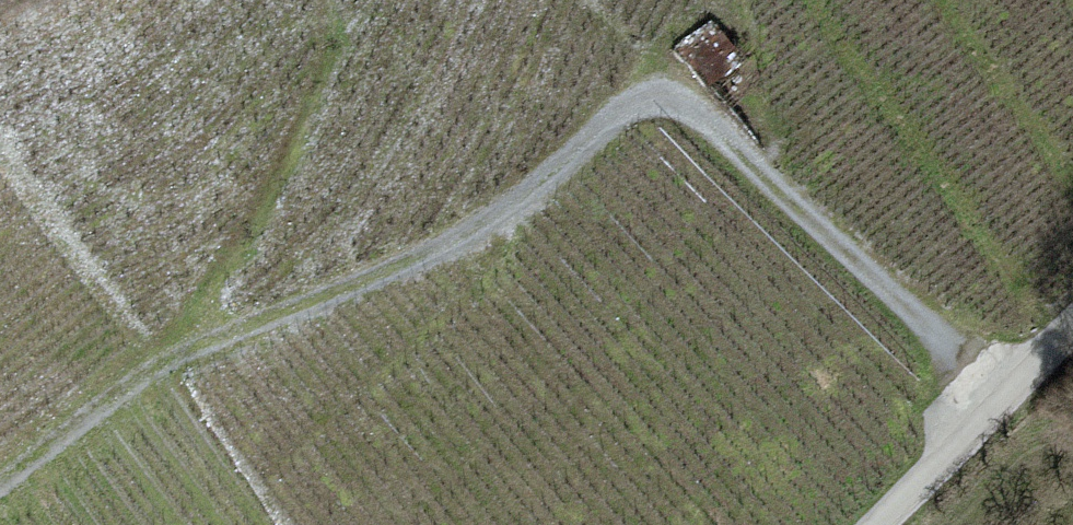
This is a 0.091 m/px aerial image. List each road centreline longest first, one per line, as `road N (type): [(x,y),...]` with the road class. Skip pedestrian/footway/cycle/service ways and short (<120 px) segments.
road 1 (track): [(1008,394),(701,116),(660,98),(623,108),(502,219),(190,353),(0,486)]
road 2 (track): [(190,353),(337,78)]
road 3 (unclassified): [(1072,328),(879,524)]

